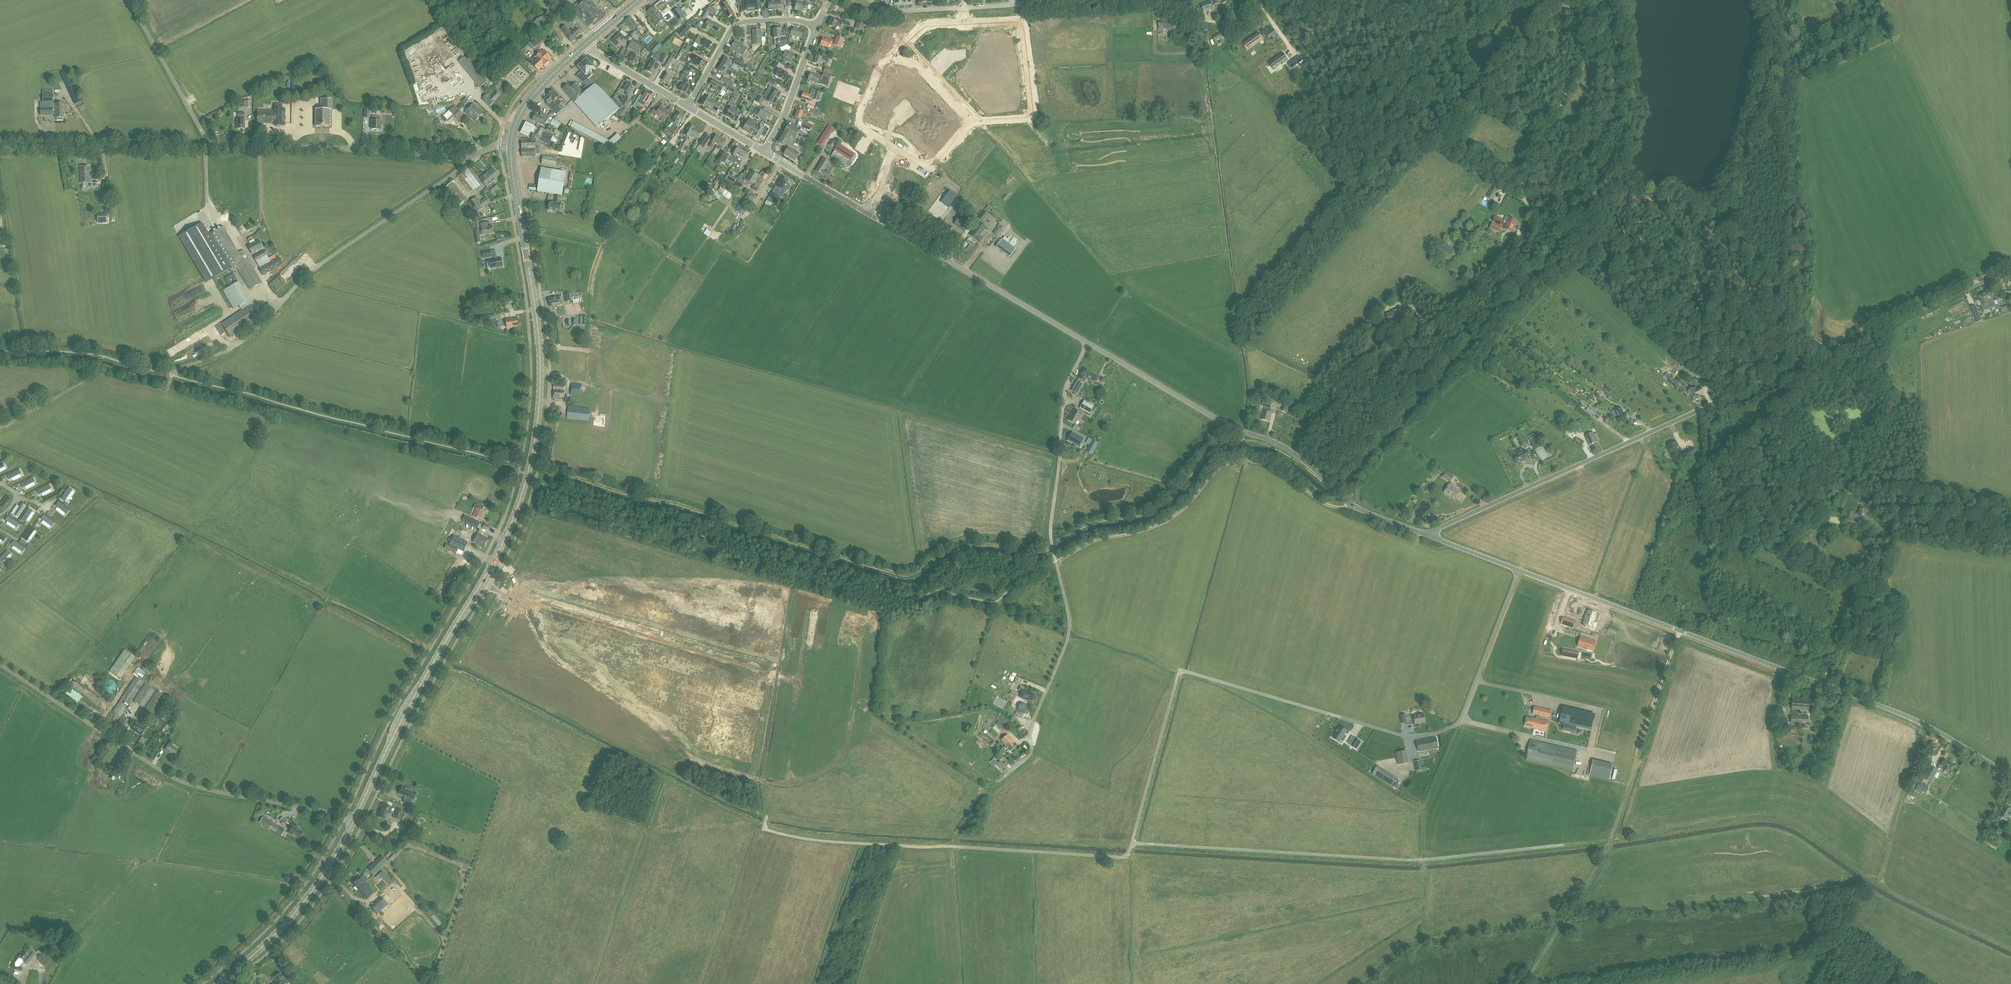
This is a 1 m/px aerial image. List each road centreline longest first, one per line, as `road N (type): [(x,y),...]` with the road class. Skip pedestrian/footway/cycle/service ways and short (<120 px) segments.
road 1 (secondary): [(353,822),(497,555),(536,438),(537,322),(511,141)]
road 2 (unclassified): [(1425,534),(2010,270)]
road 3 (tertiary): [(2010,776),(1903,714),(1425,534)]
road 4 (track): [(1605,0),(1524,192),(1532,215),(1527,231),(1387,383),(1328,418),(1295,454)]
road 5 (track): [(1132,843),(1417,860),(1561,845)]
road 6 (unclassified): [(353,822),(178,780),(0,664)]
road 7 (tertiary): [(1425,534),(1359,509),(1286,448),(1222,421),(1088,343)]
road 8 (unclassified): [(172,375),(248,337),(308,275),(472,155)]
road 9 (tertiary): [(472,155),(211,147)]
road 10 (tertiary): [(1088,343),(864,211)]
road 11 (track): [(1056,560),(1069,633),(1031,725),(1031,752),(1007,773)]
road 12 (track): [(1609,845),(1679,631)]
road 13 (residential): [(965,21),(1024,17),(1037,119),(974,122)]
road 14 (track): [(1567,914),(1429,935),(1424,860)]
road 15 (secondary): [(218,983),(283,928),(353,822)]
road 16 (tertiary): [(211,147),(0,148)]
road 17 (track): [(953,847),(1123,858),(1132,843)]
road 18 (track): [(1182,670),(1132,843)]
road 19 (residential): [(688,107),(735,26),(794,19),(817,27)]
road 20 (unclassified): [(211,147),(129,0)]
road 21 (track): [(1182,670),(1332,715)]
road 22 (track): [(1458,724),(1425,802),(1424,860)]
road 23 (track): [(886,702),(887,718),(993,787)]
road 24 (residential): [(764,152),(817,27)]
road 25 (residential): [(893,52),(875,68),(855,124),(898,150)]
road 26 (secondary): [(511,141),(529,100),(586,43)]

